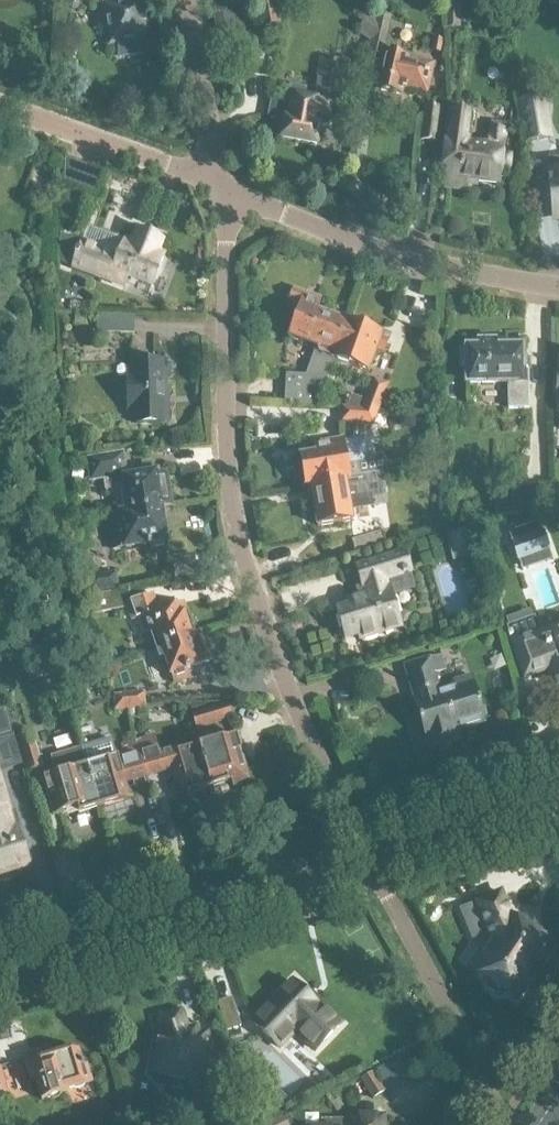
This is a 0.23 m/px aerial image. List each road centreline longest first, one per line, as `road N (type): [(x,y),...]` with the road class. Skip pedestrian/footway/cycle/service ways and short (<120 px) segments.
road 1 (residential): [(370,863),(279,669),(231,500),(222,187)]
road 2 (residential): [(0,969),(370,863)]
road 3 (residential): [(558,286),(361,242),(222,187)]
road 4 (residential): [(488,1083),(370,863)]
road 5 (residential): [(222,187),(0,109)]
road 6 (residential): [(370,863),(558,810)]
road 7 (residential): [(222,187),(189,0)]

